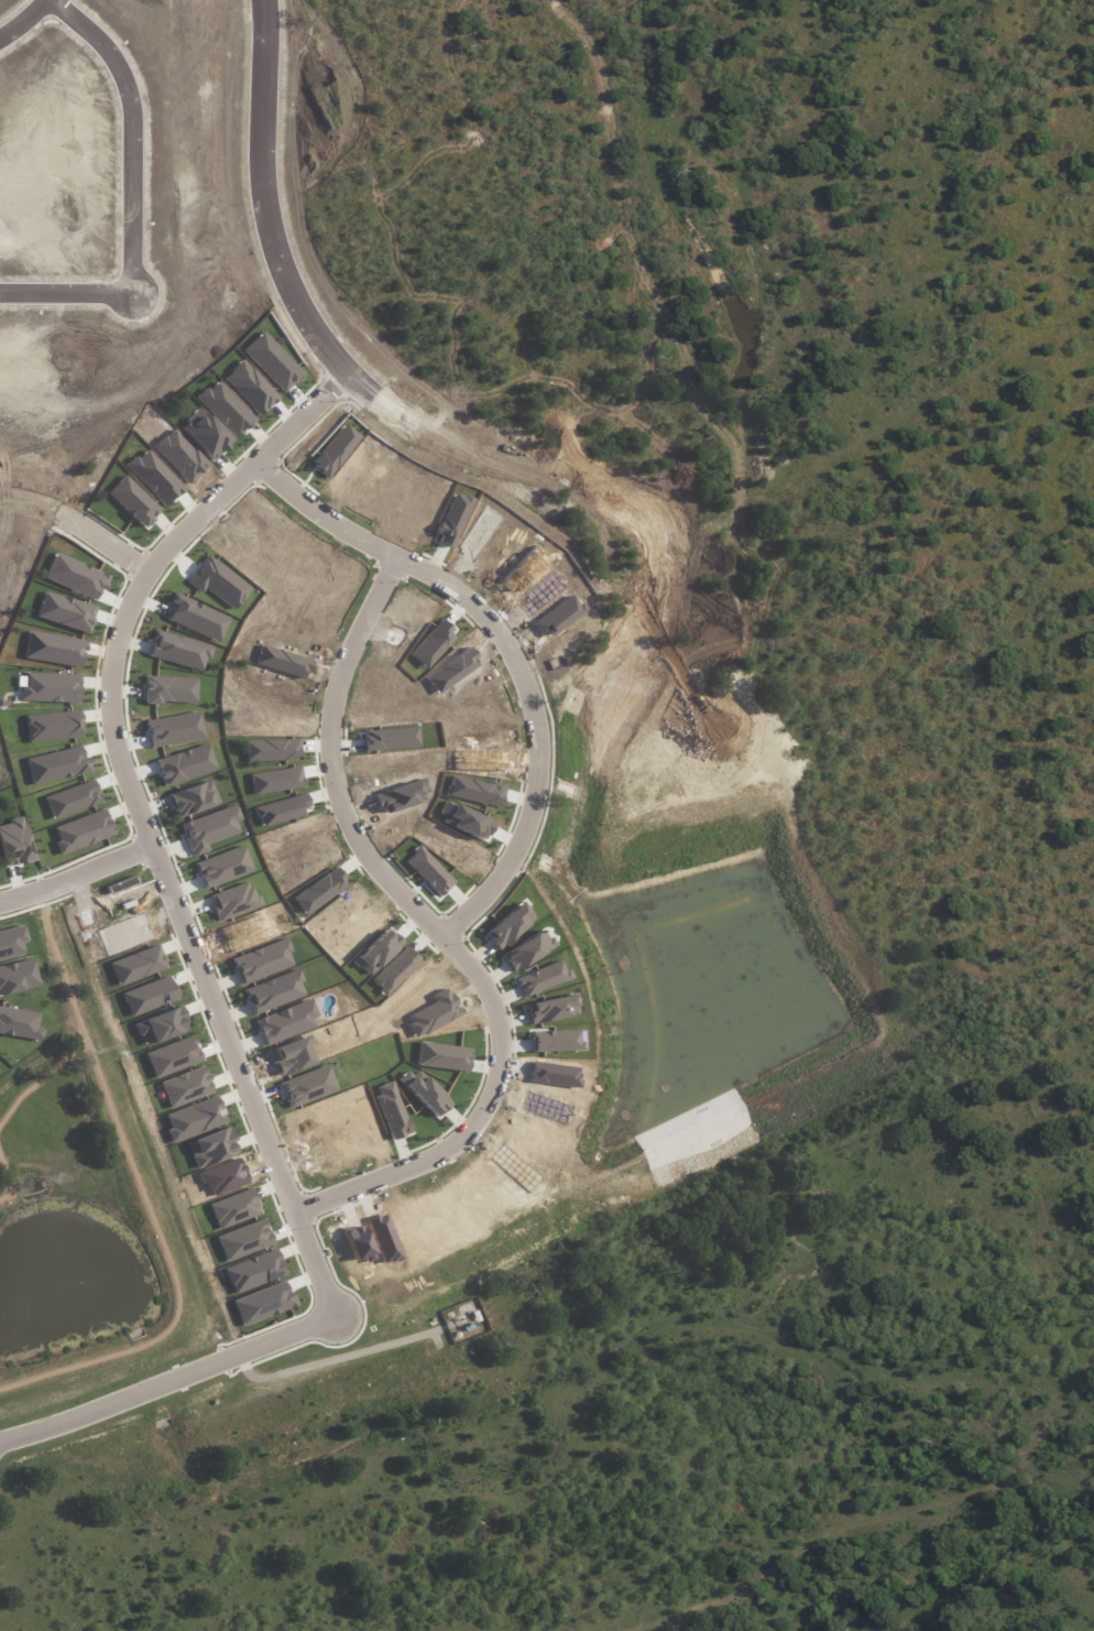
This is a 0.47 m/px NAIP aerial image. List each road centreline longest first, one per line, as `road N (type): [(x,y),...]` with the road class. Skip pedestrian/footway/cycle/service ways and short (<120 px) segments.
road 1 (residential): [(259,0),(282,225),(313,303),(348,361),(392,401),(566,477),(1093,666)]
road 2 (residential): [(263,452),(342,514),(442,572),(479,606),(538,713),(544,786),(494,890),(447,940),(474,971),(497,1018),(504,1062),(471,1134),(423,1164),(296,1213)]
road 3 (residential): [(147,837),(116,748),(111,673),(130,606),(168,545),(348,361)]
road 4 (residential): [(336,1306),(147,837)]
road 5 (residential): [(566,477),(599,360),(592,222),(570,30),(558,0)]
road 6 (residential): [(411,552),(344,668),(335,757),(339,800),(376,871),(447,940)]
road 7 (residential): [(65,0),(134,77),(138,280),(0,281)]
road 8 (residential): [(20,1598),(166,1548),(216,1547),(262,1555),(408,1630)]
road 9 (residential): [(0,1435),(336,1306)]
road 10 (residential): [(816,757),(833,774),(860,780),(989,780),(1093,814)]
road 11 (residential): [(578,100),(386,119),(335,148)]
road 12 (residential): [(1093,1042),(1083,1238)]
road 13 (residential): [(909,983),(1093,1020)]
road 14 (residential): [(158,562),(63,498),(0,482)]
road 15 (residential): [(934,1237),(1093,1238)]
road 16 (residential): [(0,892),(147,837)]
road 17 (residential): [(1082,662),(1037,795)]

